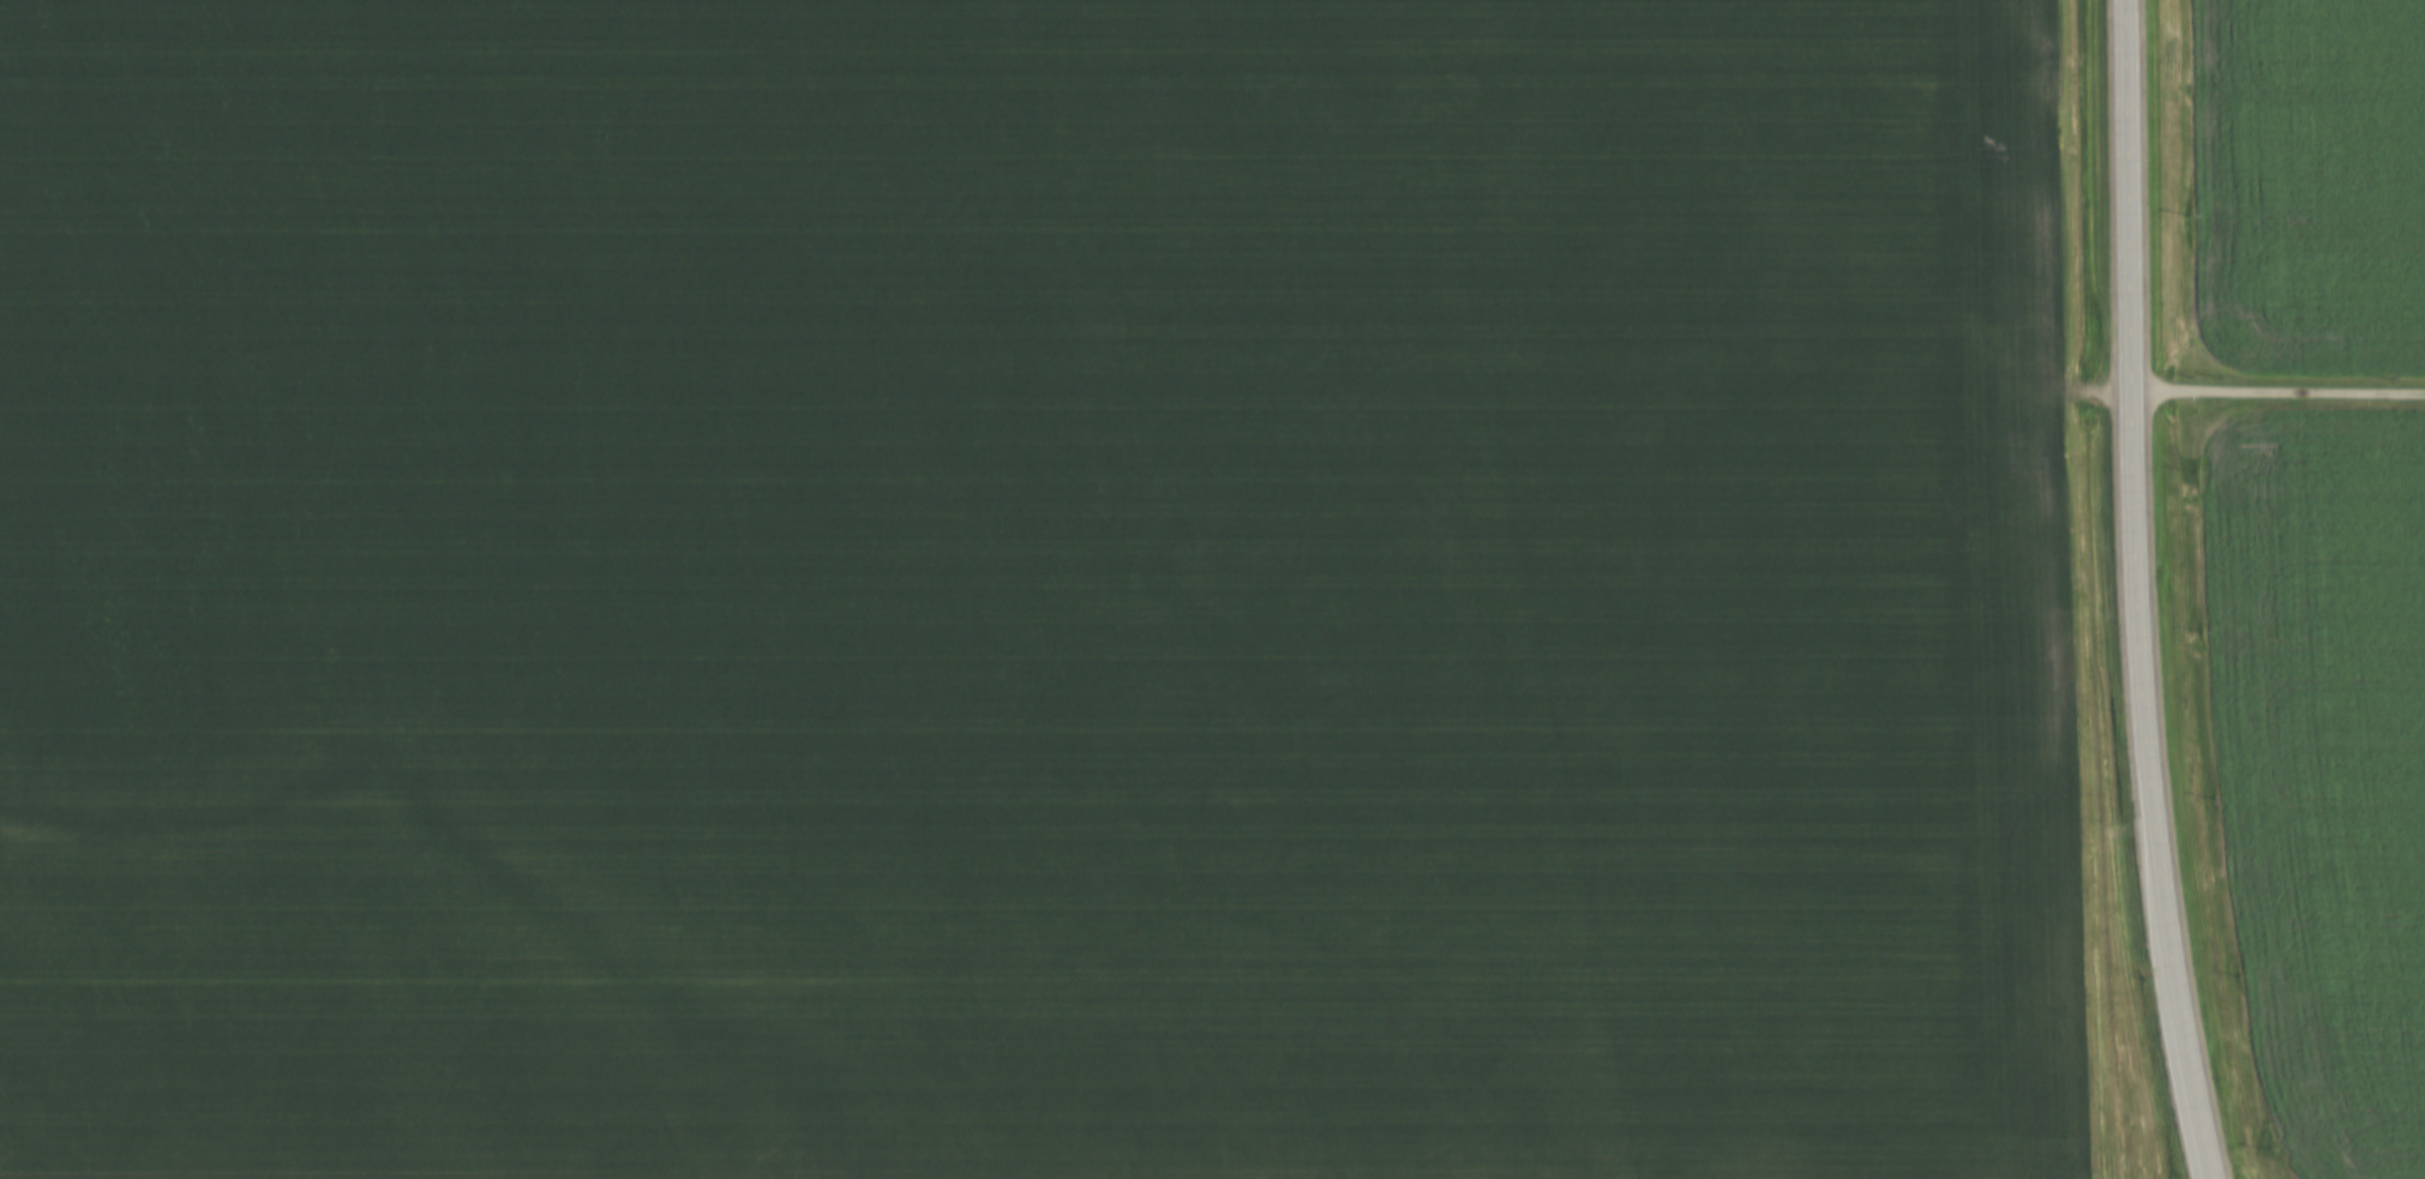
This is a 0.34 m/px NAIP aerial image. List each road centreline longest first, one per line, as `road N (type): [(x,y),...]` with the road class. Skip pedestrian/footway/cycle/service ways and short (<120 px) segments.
road 1 (primary): [(2129,391),(2159,870),(2209,1178)]
road 2 (primary): [(2129,391),(2124,0)]

